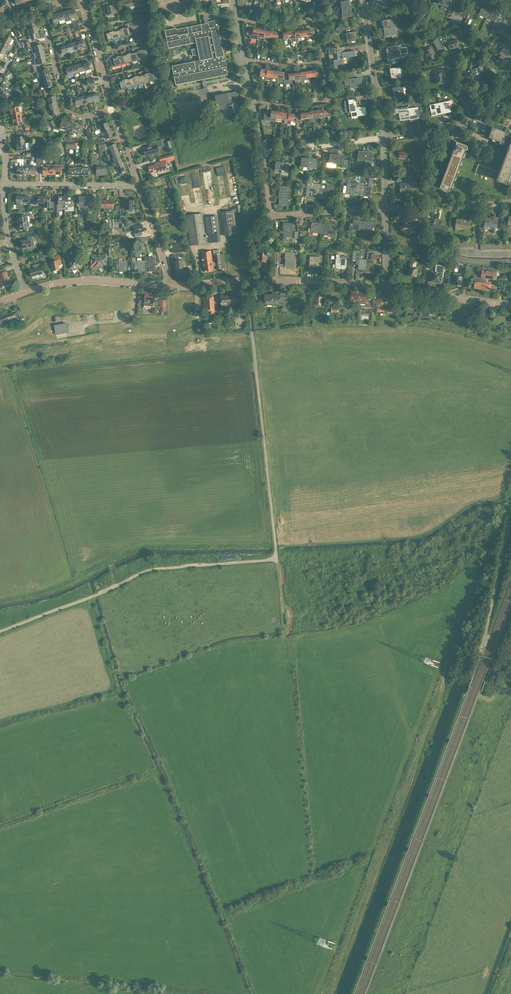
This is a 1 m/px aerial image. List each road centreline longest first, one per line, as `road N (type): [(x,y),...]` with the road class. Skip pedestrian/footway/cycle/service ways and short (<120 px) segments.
road 1 (track): [(248,281),(276,559),(157,569),(0,632)]
road 2 (track): [(335,993),(447,662),(510,504)]
road 3 (residential): [(171,286),(262,280),(387,288)]
road 4 (residential): [(385,208),(273,214),(264,153)]
road 5 (residential): [(112,109),(70,111),(41,9)]
road 6 (residential): [(27,292),(82,281),(171,286)]
road 7 (residential): [(384,138),(363,0)]
road 8 (residential): [(141,187),(5,185)]
road 9 (residential): [(510,202),(385,208)]
road 10 (residential): [(387,288),(510,306)]
road 11 (residential): [(264,153),(384,138)]

